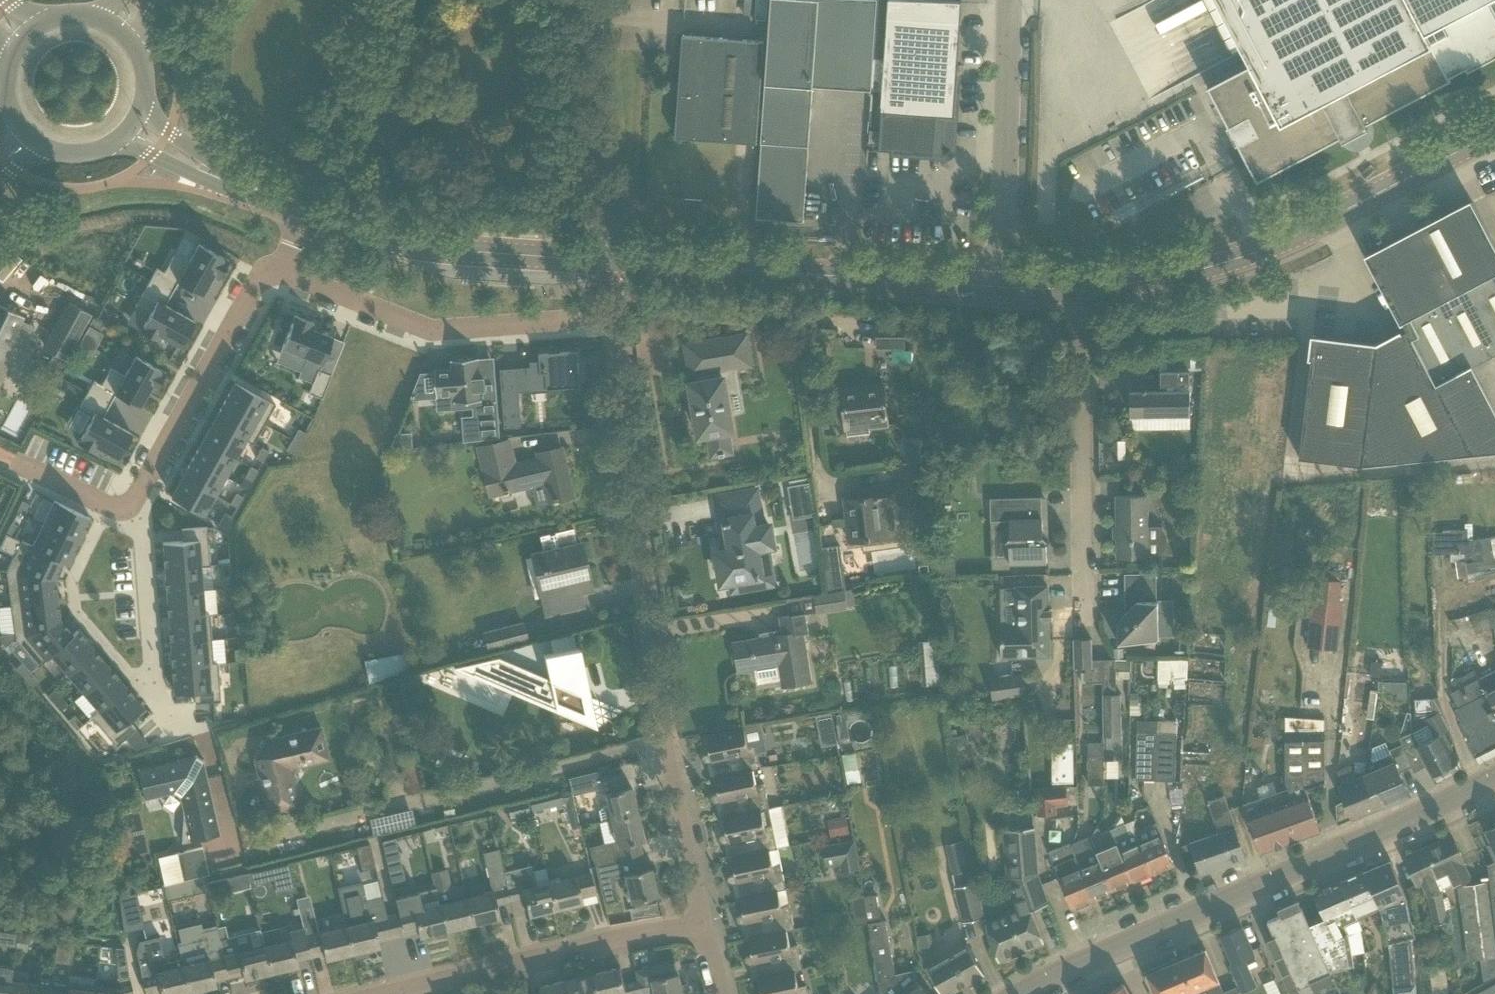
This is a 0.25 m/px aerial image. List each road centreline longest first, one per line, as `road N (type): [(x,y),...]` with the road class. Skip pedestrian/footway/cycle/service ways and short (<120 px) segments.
road 1 (residential): [(704,918),(667,735),(615,303)]
road 2 (residential): [(1013,993),(1494,780)]
road 3 (tertiary): [(1081,287),(1180,275),(1245,255),(1494,132)]
road 4 (tertiary): [(610,261),(1002,286)]
road 5 (residential): [(390,993),(704,918)]
road 6 (residential): [(1085,609),(1081,287)]
road 7 (tertiary): [(610,261),(428,250),(308,215)]
road 8 (residential): [(570,320),(435,331),(280,274)]
road 9 (unclassified): [(1002,286),(1002,0)]
road 10 (residential): [(280,274),(253,288),(127,504)]
road 11 (residential): [(610,261),(586,0)]
road 12 (residential): [(127,504),(145,528),(156,682),(178,731)]
road 13 (tertiary): [(111,148),(146,152),(222,192),(250,196)]
road 14 (tertiary): [(250,196),(145,104)]
road 15 (residential): [(127,504),(105,504),(16,461)]

